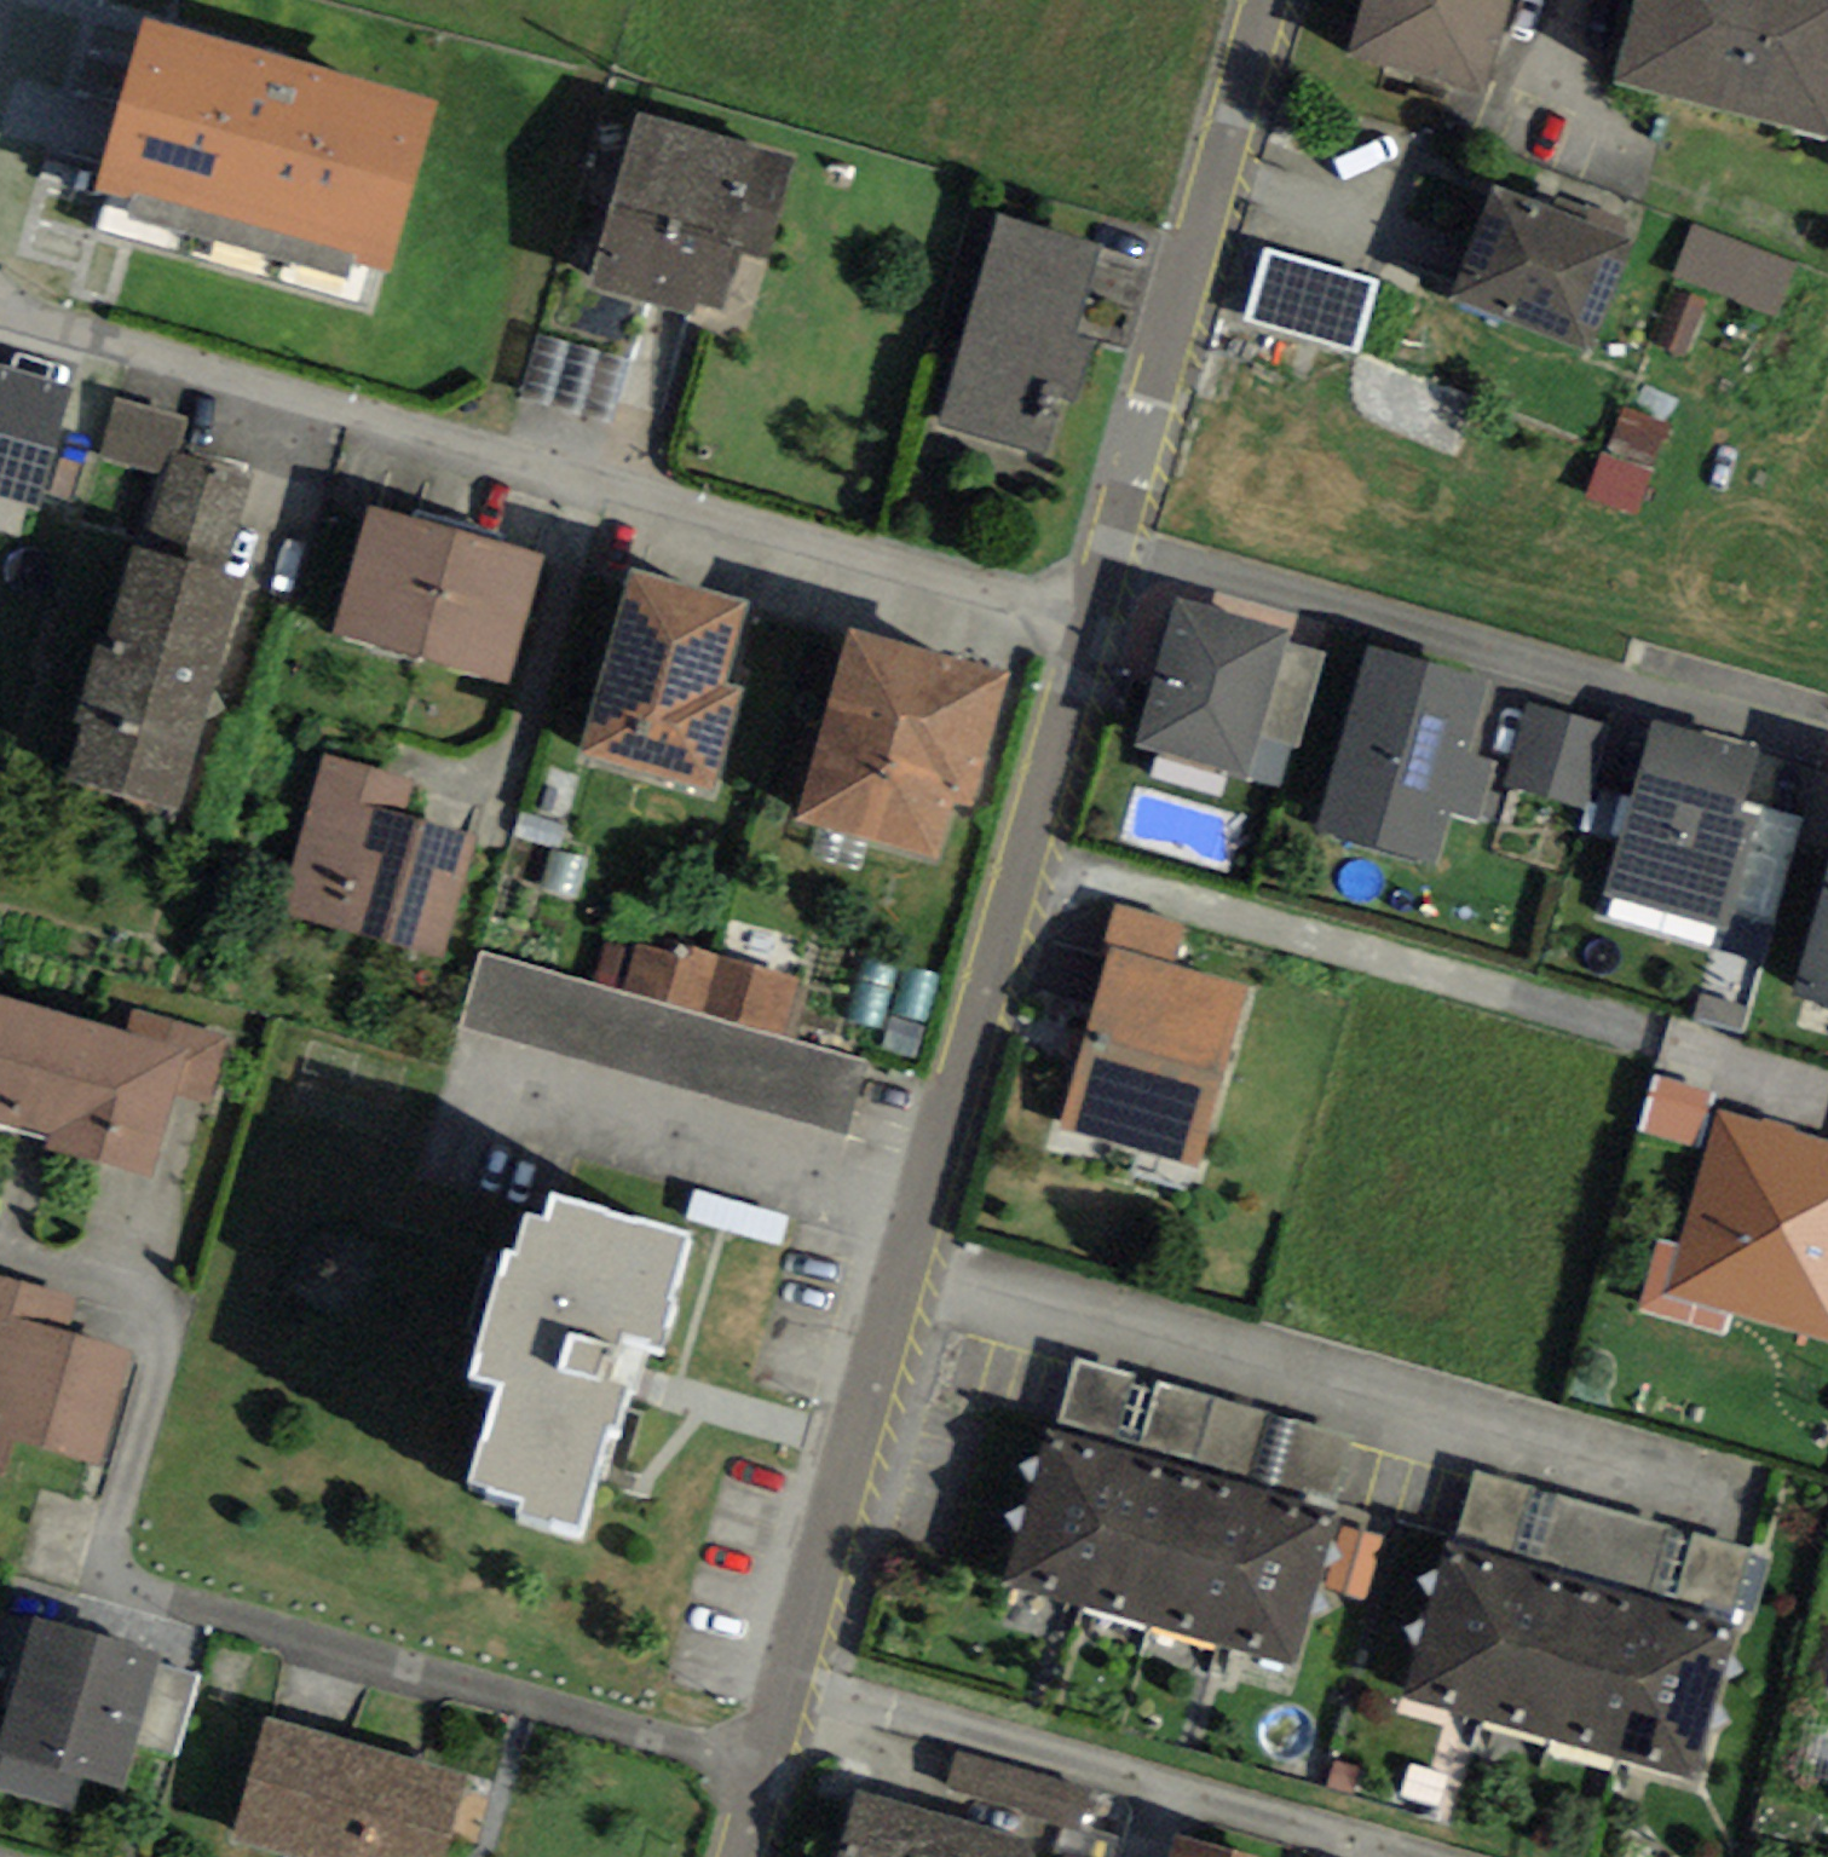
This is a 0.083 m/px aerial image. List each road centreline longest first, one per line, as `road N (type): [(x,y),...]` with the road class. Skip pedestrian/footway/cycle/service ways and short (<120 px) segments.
road 1 (residential): [(1075,639),(733,1856)]
road 2 (residential): [(1075,639),(0,305)]
road 3 (residential): [(1257,0),(1075,639)]

